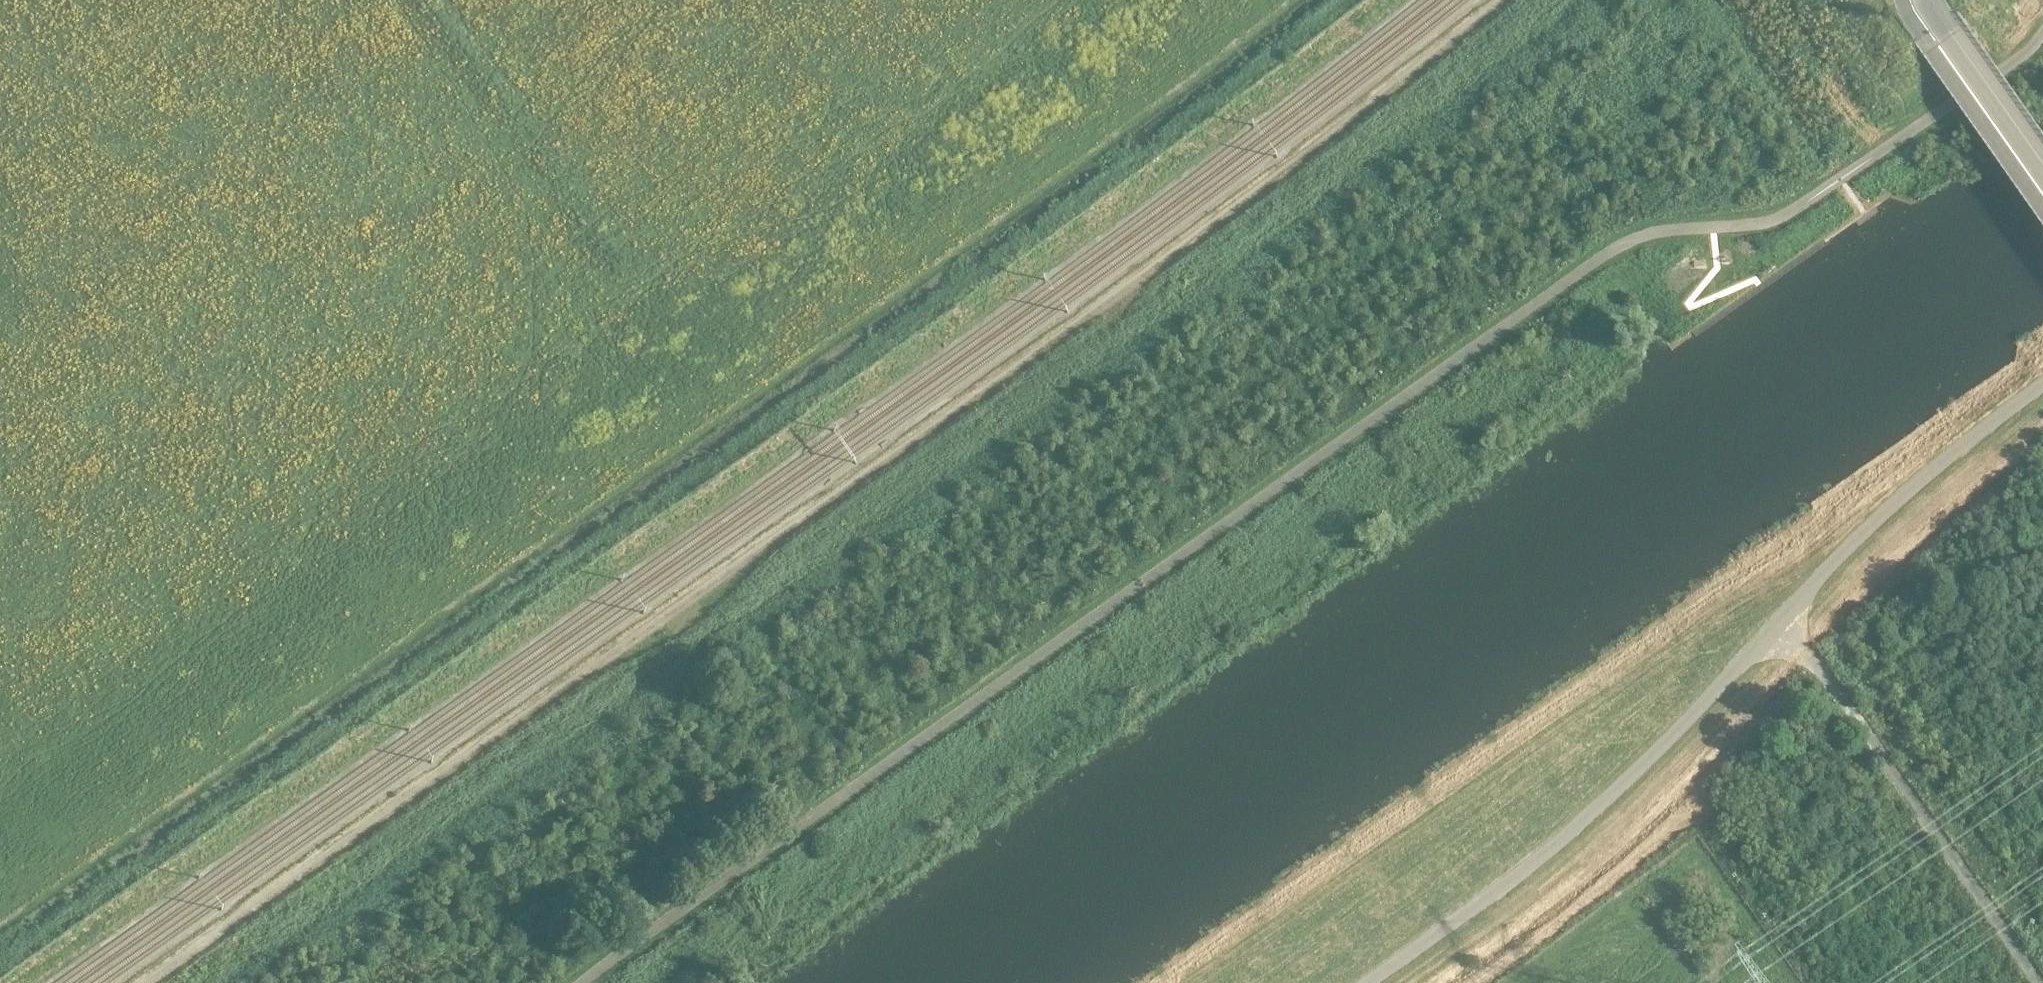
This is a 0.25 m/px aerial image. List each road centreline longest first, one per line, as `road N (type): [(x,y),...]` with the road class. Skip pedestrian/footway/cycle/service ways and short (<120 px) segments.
road 1 (track): [(149,982),(958,414),(1503,0)]
road 2 (tertiary): [(1354,982),(1542,853),(1925,476),(2042,388)]
road 3 (track): [(1775,624),(2041,982)]
road 4 (tertiary): [(2042,168),(1930,0)]

